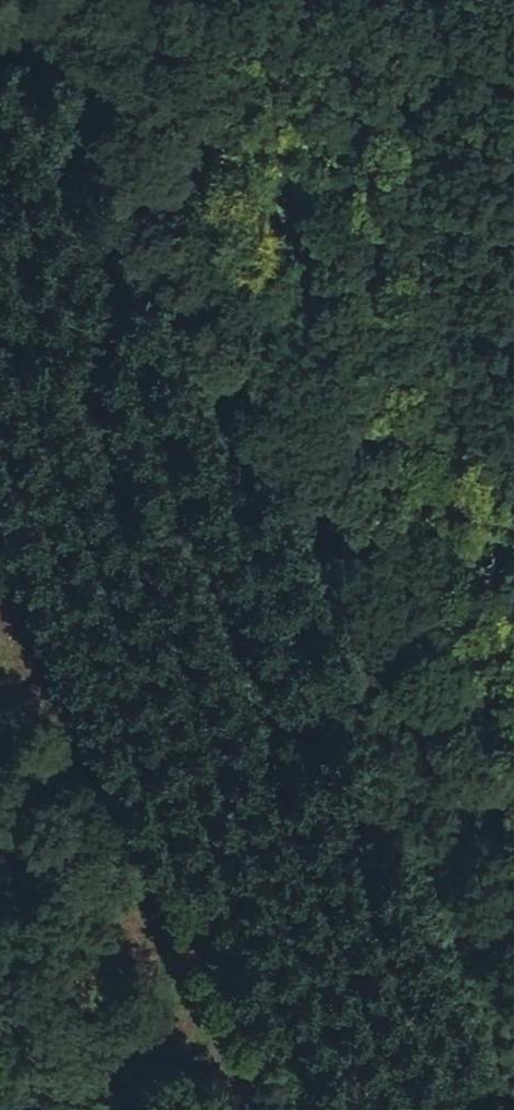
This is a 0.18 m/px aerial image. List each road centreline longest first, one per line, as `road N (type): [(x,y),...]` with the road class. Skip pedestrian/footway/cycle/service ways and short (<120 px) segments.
road 1 (track): [(258,1109),(0,473)]

